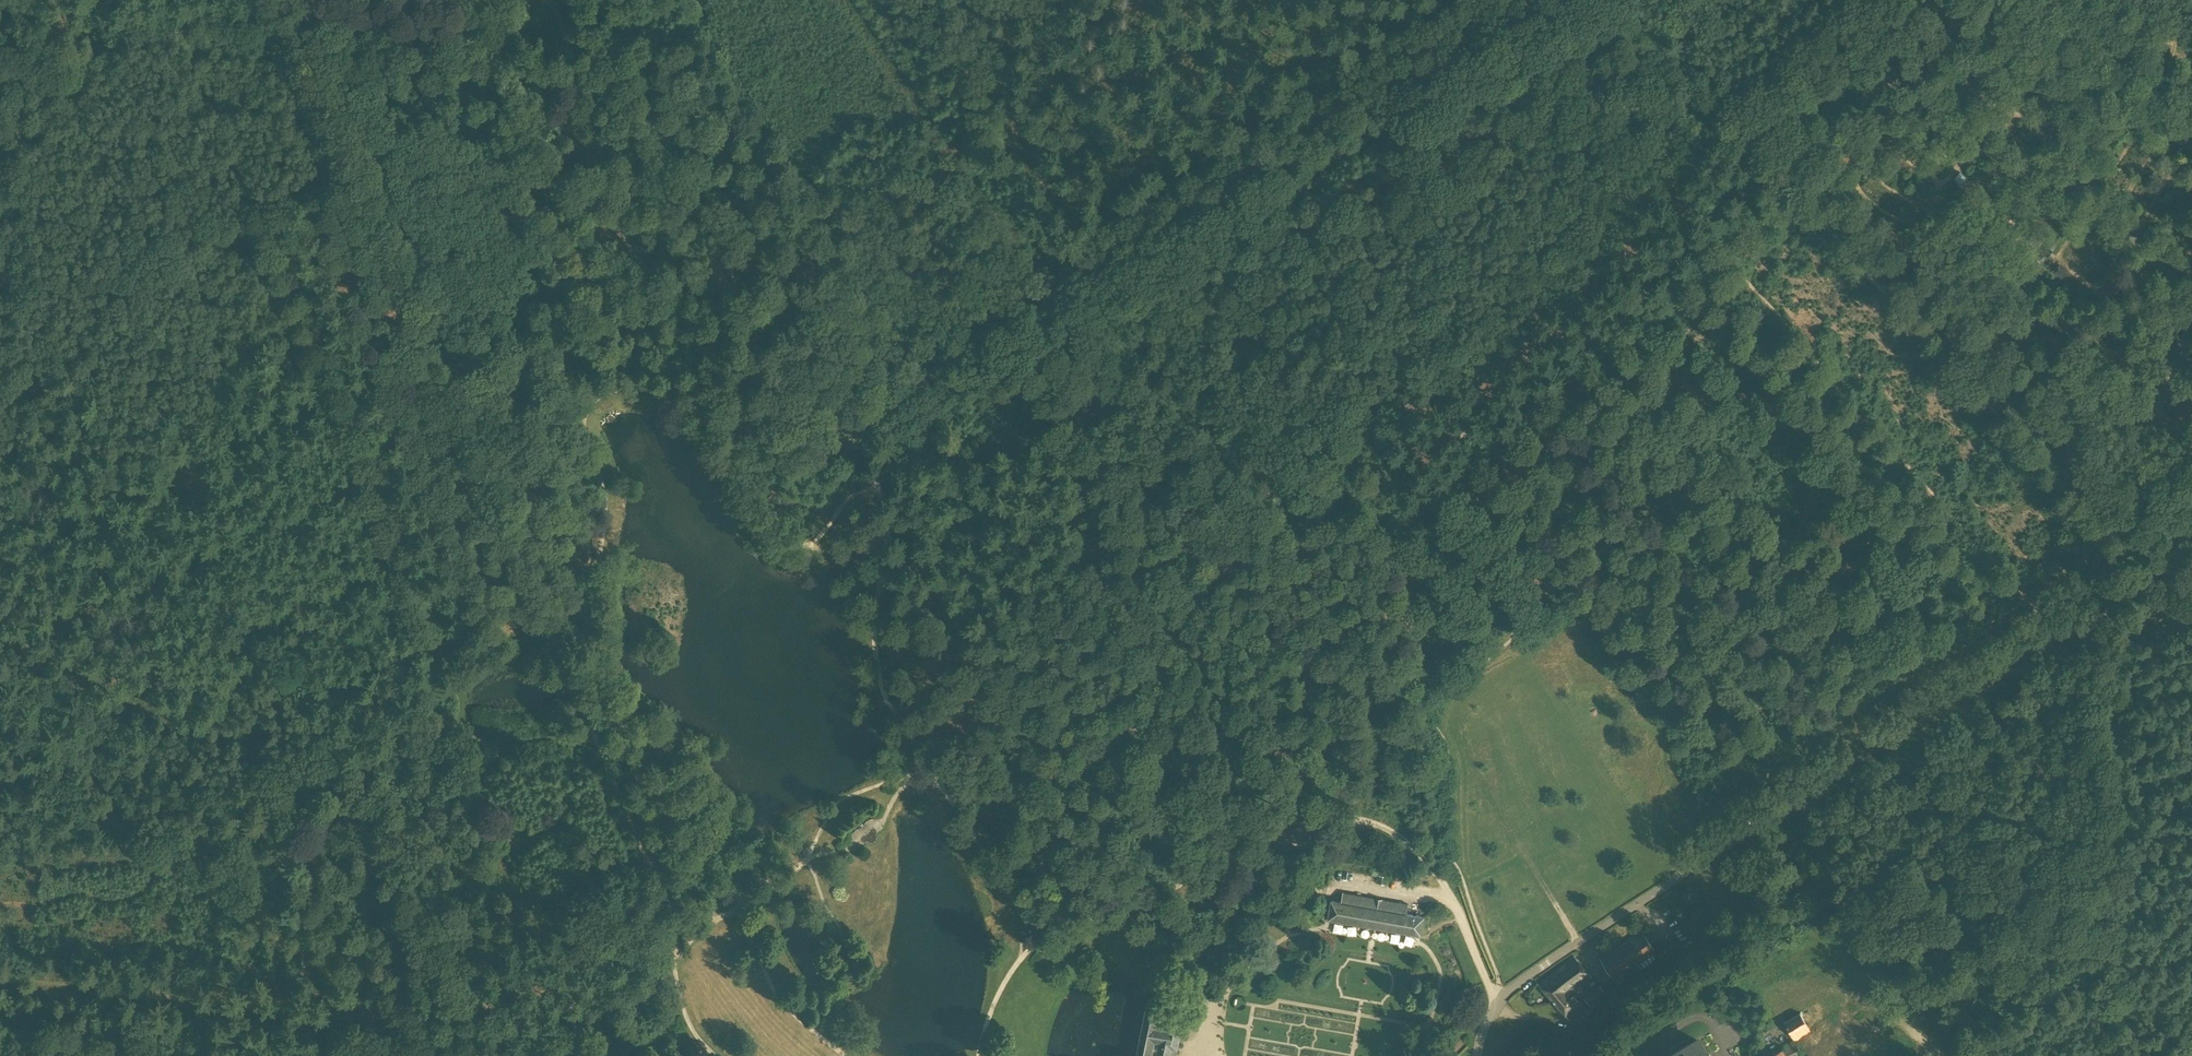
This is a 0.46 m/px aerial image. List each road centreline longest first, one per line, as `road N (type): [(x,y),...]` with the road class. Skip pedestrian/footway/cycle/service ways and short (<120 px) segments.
road 1 (unclassified): [(1478,1055),(1496,1006),(1546,964),(2045,637),(2094,568),(2191,320)]
road 2 (track): [(1417,635),(1406,506),(1417,479),(1752,148)]
road 3 (track): [(1502,999),(1437,830),(1446,750),(1422,705),(1417,635)]
road 4 (track): [(1459,919),(1432,870),(1400,838),(1359,818),(1311,824),(1232,856),(1194,872),(1165,897)]
road 5 (track): [(1322,928),(1422,943),(1438,925),(1459,919),(1496,1006)]

